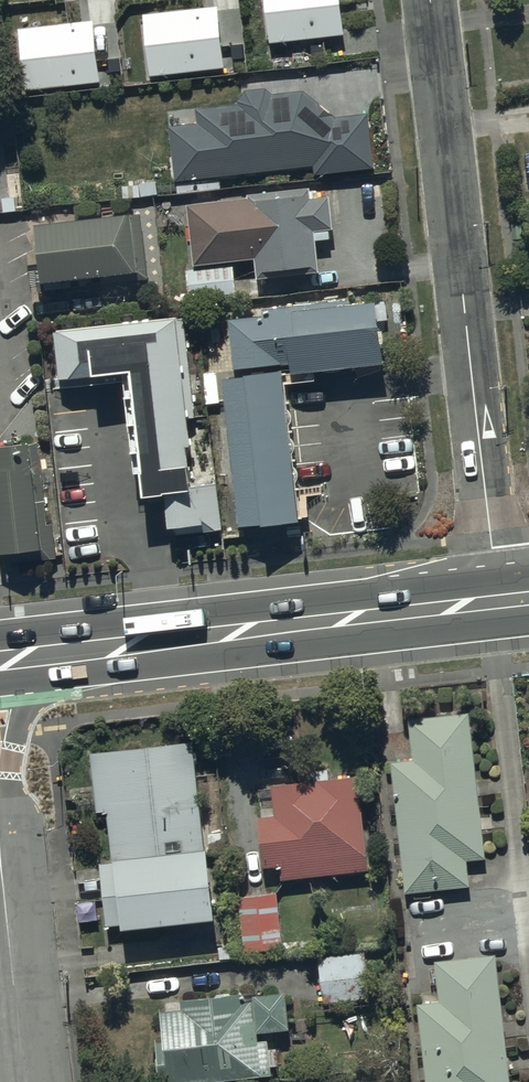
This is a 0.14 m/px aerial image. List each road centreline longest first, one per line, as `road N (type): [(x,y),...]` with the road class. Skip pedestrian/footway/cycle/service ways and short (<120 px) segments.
road 1 (residential): [(498,603),(431,0)]
road 2 (secondary): [(498,603),(30,657)]
road 3 (residential): [(28,1081),(0,821)]

